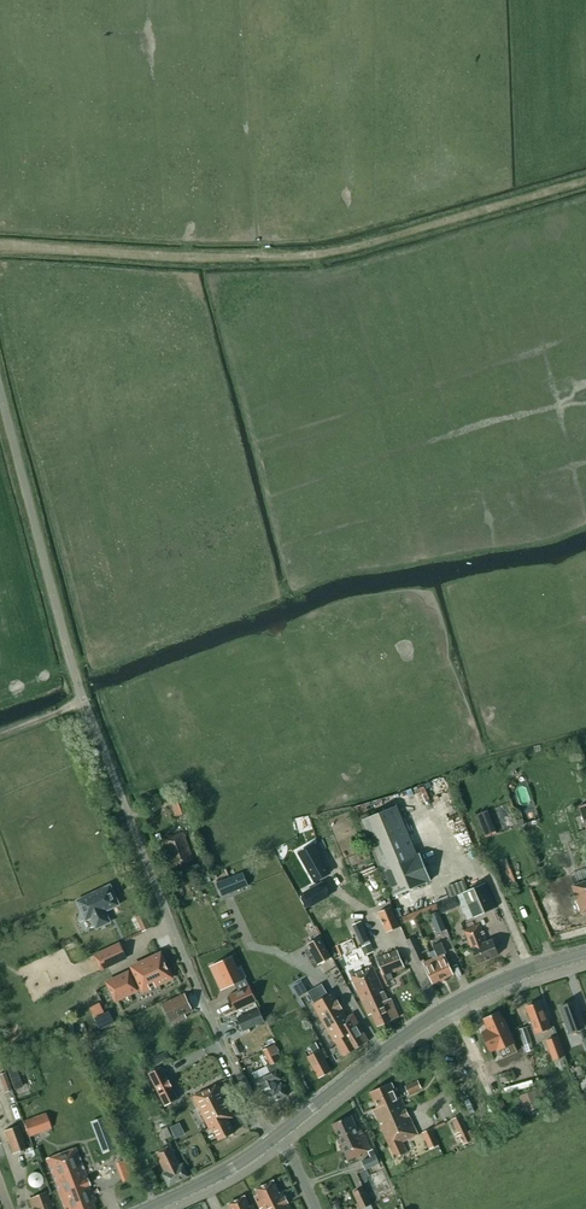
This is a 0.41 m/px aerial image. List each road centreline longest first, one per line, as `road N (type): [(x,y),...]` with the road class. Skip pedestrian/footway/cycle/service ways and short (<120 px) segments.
road 1 (unclassified): [(276,1136),(252,1107),(210,1017),(81,692),(0,390)]
road 2 (track): [(0,246),(282,258),(372,243),(585,179)]
road 3 (tertiary): [(585,953),(447,1008),(276,1136)]
road 4 (tertiary): [(276,1136),(222,1173),(146,1208)]

